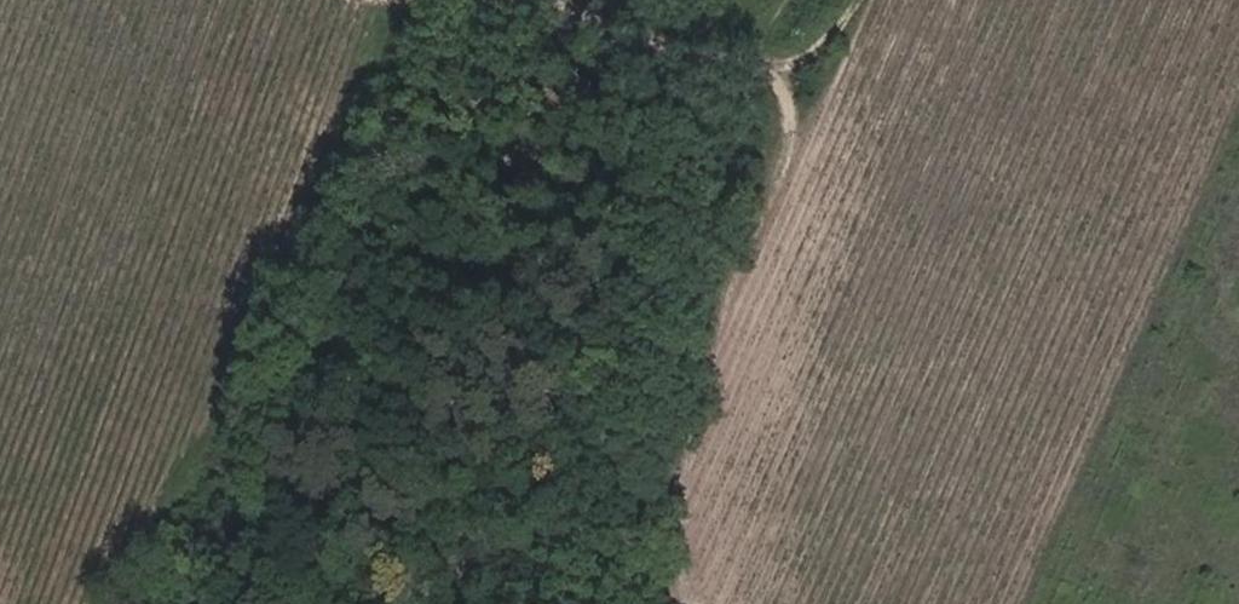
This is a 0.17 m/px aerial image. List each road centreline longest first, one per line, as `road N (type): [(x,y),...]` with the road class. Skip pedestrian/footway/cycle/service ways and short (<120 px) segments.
road 1 (track): [(783,63),(663,362),(633,532),(653,603)]
road 2 (track): [(407,0),(460,29),(646,73),(783,63),(859,0)]

